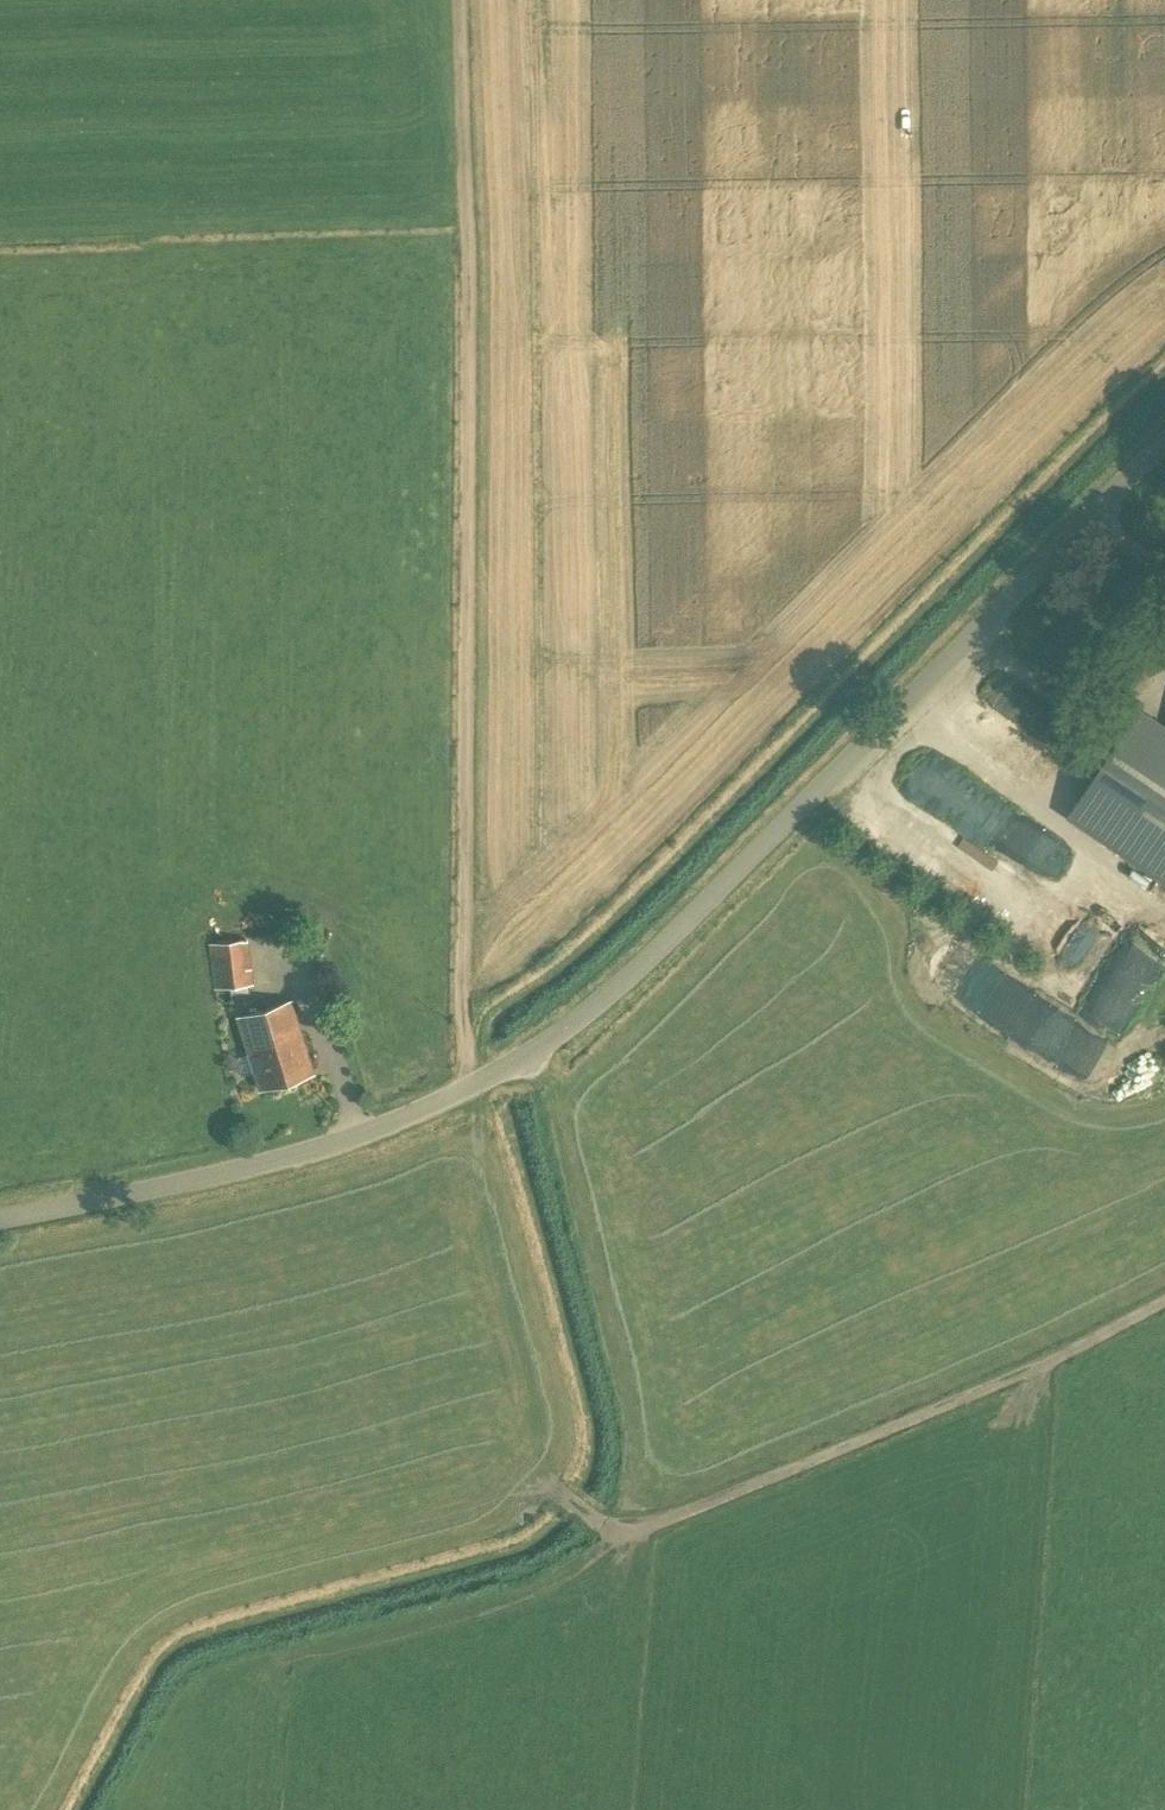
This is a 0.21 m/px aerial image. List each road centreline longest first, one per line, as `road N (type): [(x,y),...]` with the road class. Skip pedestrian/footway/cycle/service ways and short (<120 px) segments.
road 1 (unclassified): [(0,1221),(247,1171),(356,1138),(545,1049),(599,1007),(1164,452)]
road 2 (track): [(467,1090),(463,228),(455,0)]
road 3 (track): [(1164,1301),(1043,1368),(622,1537),(549,1485)]

